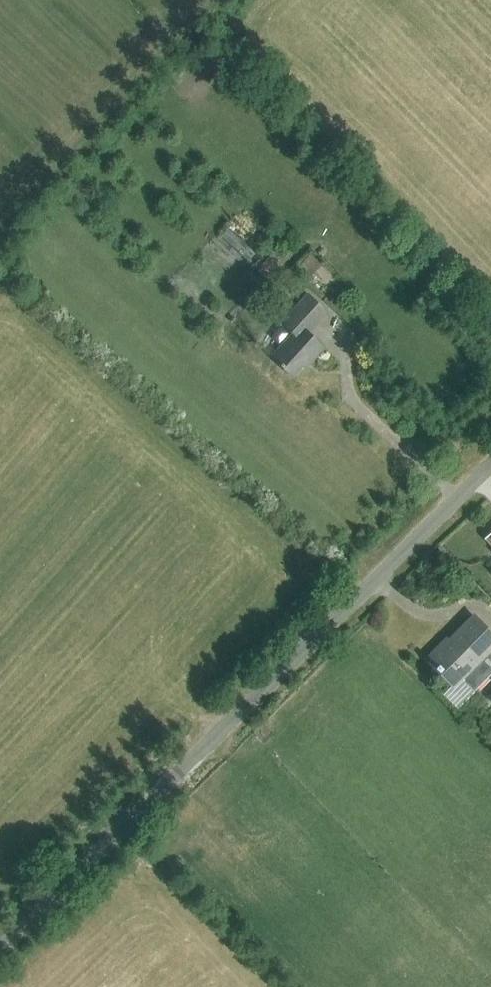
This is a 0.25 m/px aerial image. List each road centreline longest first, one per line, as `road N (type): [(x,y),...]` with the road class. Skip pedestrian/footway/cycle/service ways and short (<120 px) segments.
road 1 (unclassified): [(0,954),(490,463)]

